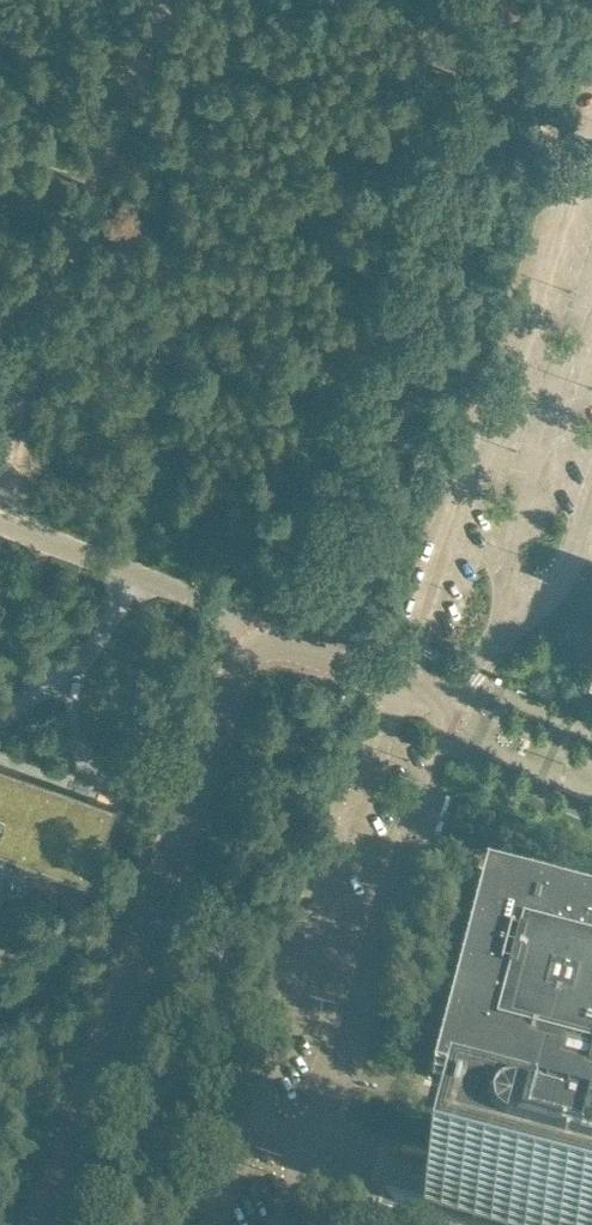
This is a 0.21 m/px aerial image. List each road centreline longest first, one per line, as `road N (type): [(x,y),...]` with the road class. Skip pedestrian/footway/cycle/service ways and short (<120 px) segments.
road 1 (unclassified): [(46,1224),(223,717),(244,662),(263,640)]
road 2 (unclassified): [(263,640),(249,617),(0,524)]
road 3 (unclassified): [(499,733),(405,686),(284,639),(263,640)]

